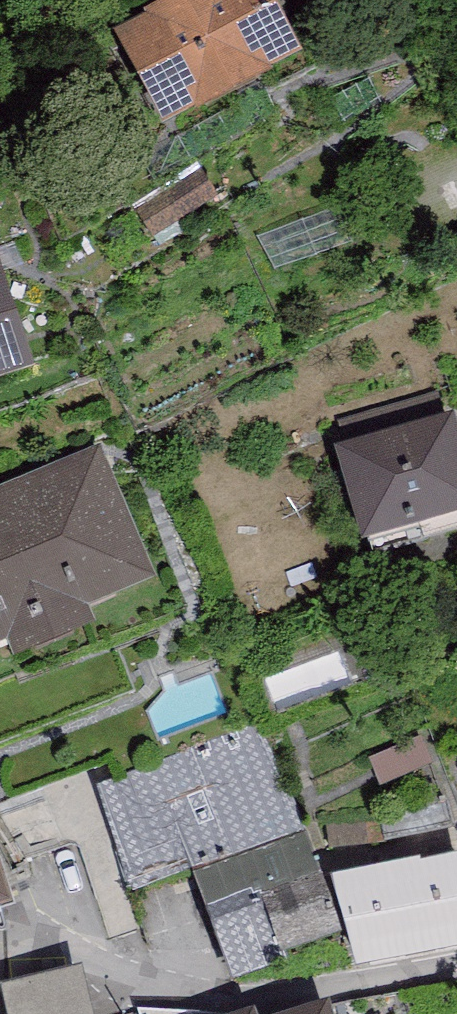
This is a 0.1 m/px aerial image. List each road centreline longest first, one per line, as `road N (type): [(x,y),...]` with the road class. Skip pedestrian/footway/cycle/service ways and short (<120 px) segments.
road 1 (trunk): [(456,56),(0,694)]
road 2 (residential): [(456,965),(263,993),(165,986),(60,942),(0,945)]

